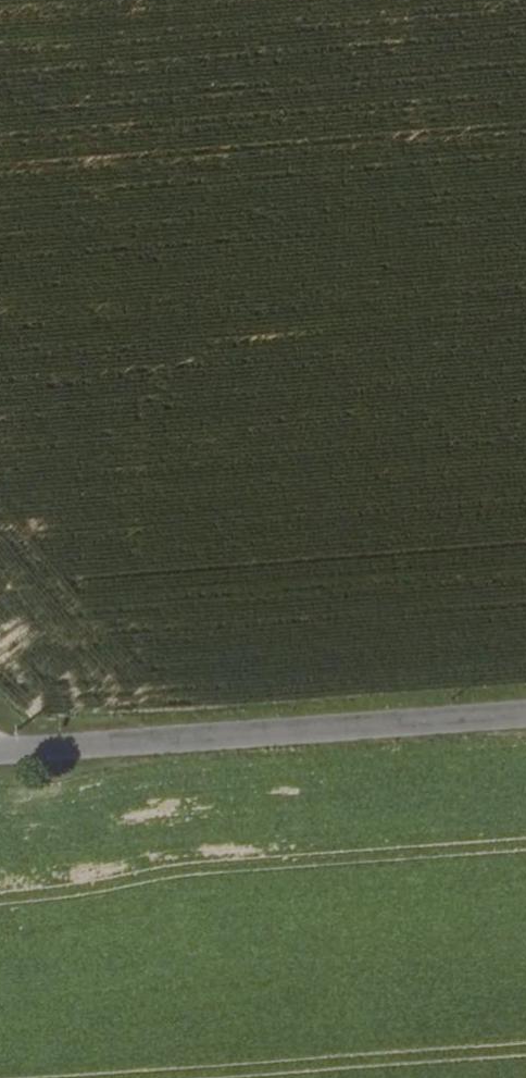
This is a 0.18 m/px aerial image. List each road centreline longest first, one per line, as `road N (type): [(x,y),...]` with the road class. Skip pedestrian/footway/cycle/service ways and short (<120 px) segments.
road 1 (tertiary): [(0,752),(525,715)]

